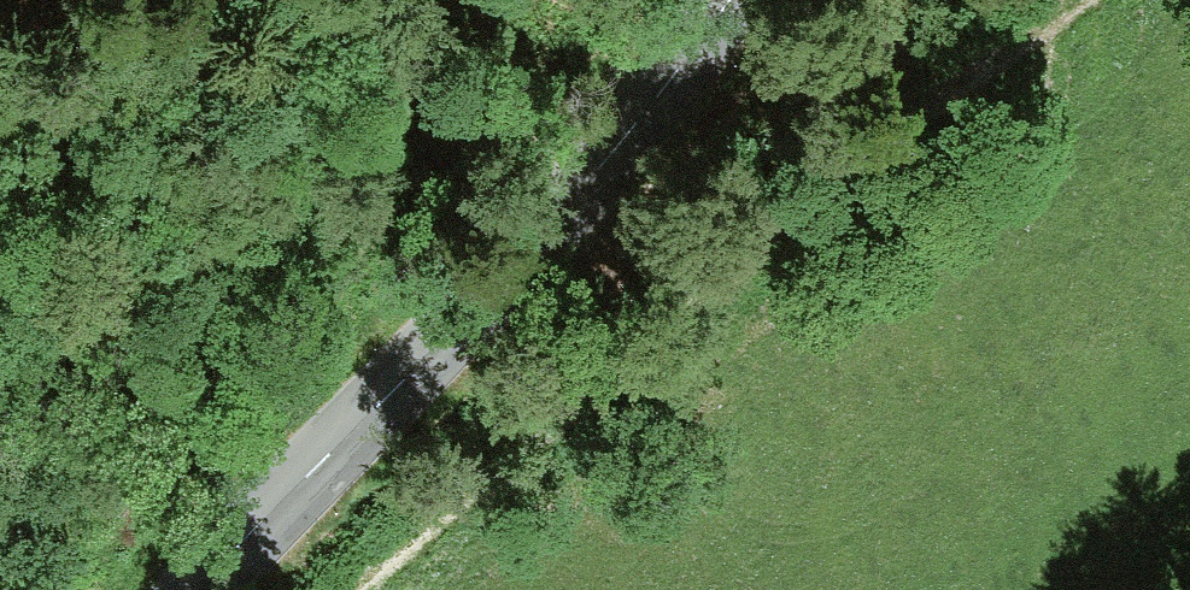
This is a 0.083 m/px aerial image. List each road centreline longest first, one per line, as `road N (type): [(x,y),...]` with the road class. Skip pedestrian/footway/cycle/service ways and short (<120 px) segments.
road 1 (track): [(1076,0),(590,389),(359,589)]
road 2 (tertiary): [(183,589),(472,318),(744,0)]

